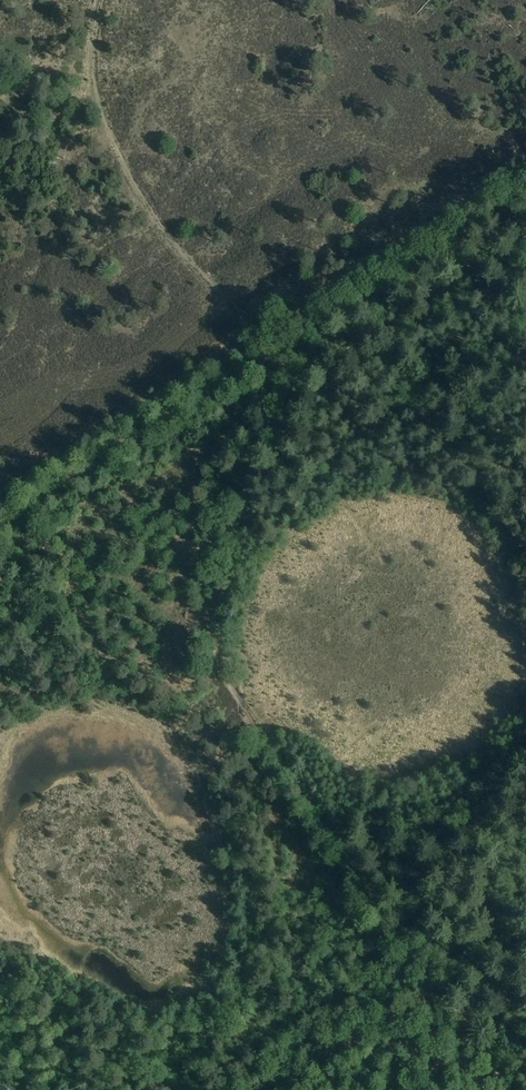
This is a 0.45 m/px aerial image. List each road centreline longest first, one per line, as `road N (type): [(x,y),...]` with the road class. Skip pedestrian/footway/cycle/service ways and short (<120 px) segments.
road 1 (track): [(0,525),(525,198)]
road 2 (track): [(274,1089),(525,935)]

